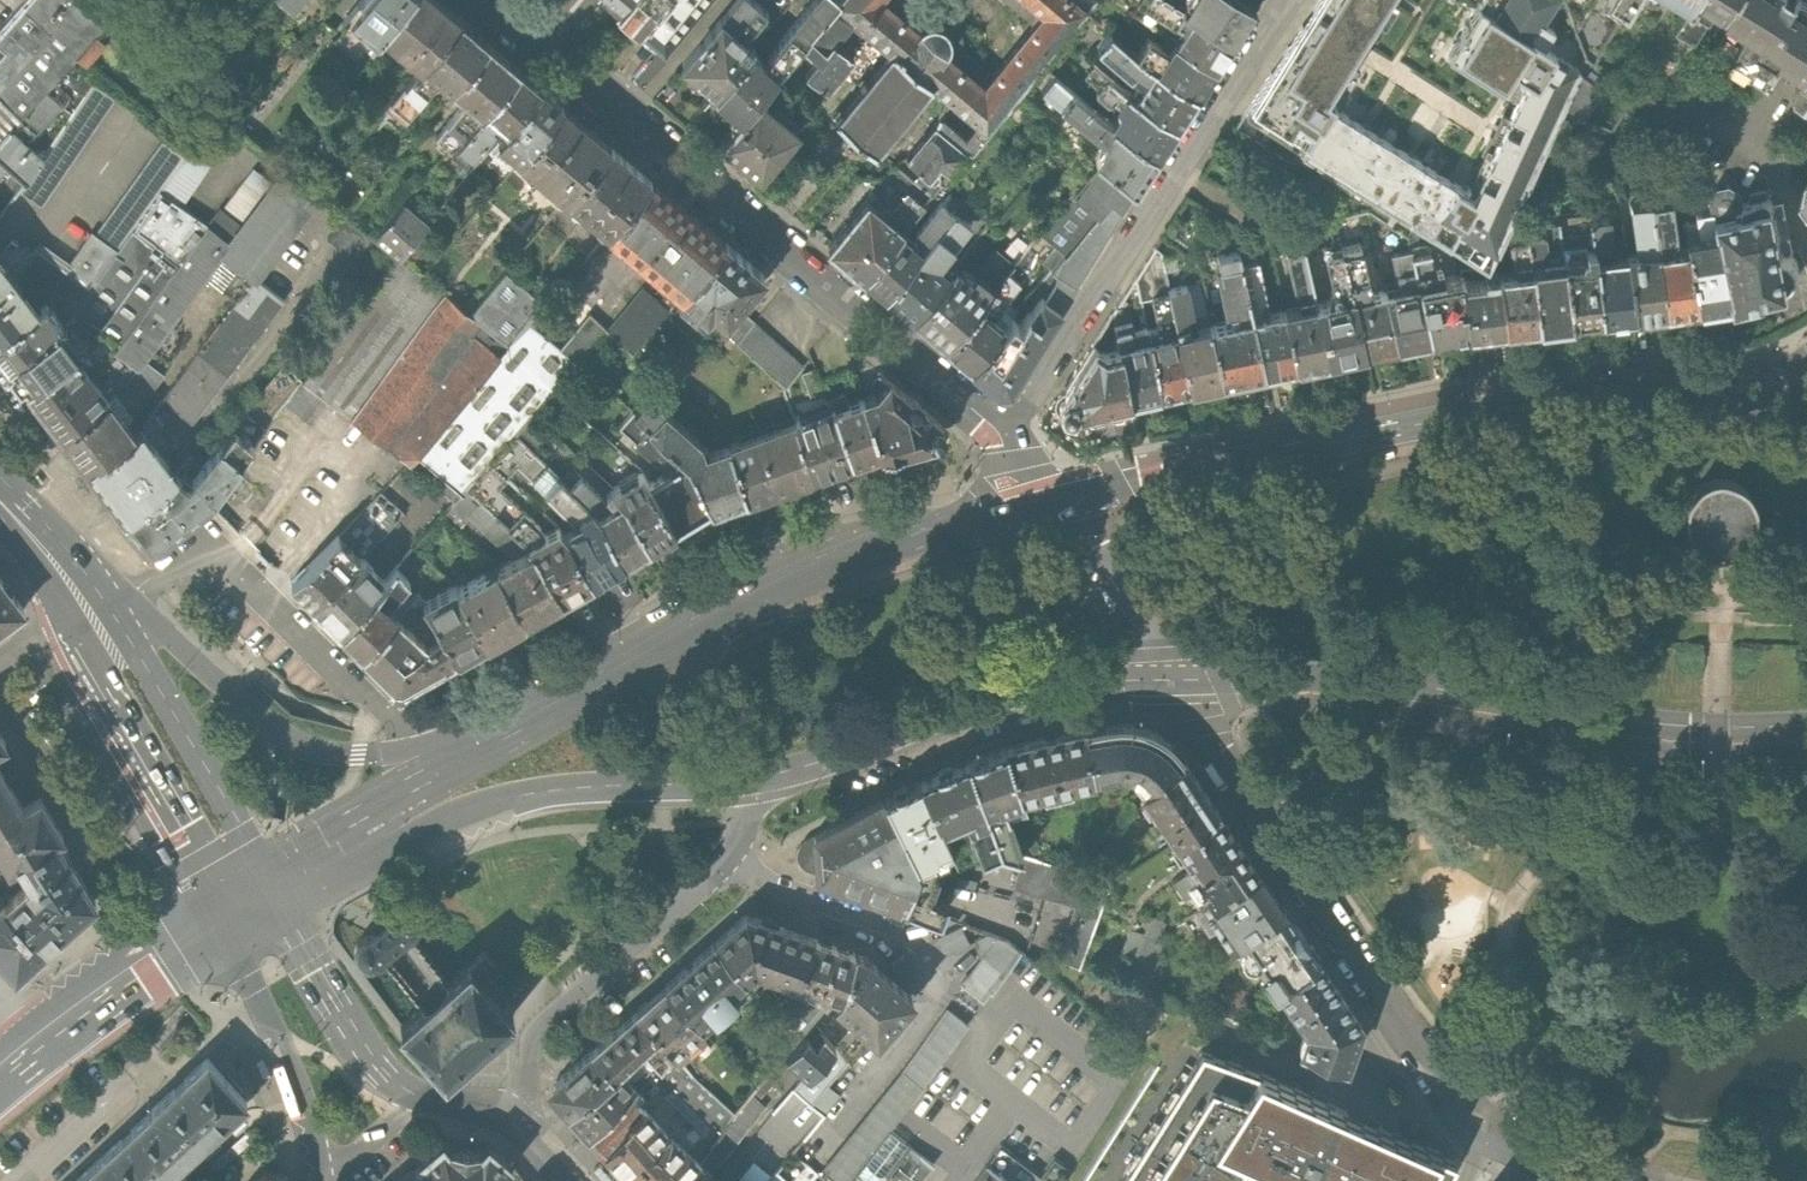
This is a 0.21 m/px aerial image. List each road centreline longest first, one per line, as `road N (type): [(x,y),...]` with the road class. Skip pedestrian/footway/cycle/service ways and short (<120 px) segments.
road 1 (primary): [(1718,386),(1559,396),(1053,497)]
road 2 (residential): [(998,432),(492,0)]
road 3 (primary): [(1053,497),(893,537),(824,565),(457,753)]
road 4 (primary): [(1170,677),(1389,681),(1687,723),(1806,721)]
road 5 (residential): [(1170,677),(1436,1066),(1498,1138)]
road 6 (residential): [(998,432),(1286,0)]
road 7 (primary): [(285,907),(415,833),(485,803),(598,784),(747,778)]
road 8 (primary): [(0,530),(43,582),(233,917)]
road 9 (primary): [(457,753),(423,746),(335,754),(289,738),(79,563)]
road 10 (primary): [(747,778),(801,766),(1014,689),(1170,677)]
road 11 (residential): [(520,1125),(516,1058),(528,1035),(732,854)]
road 12 (primary): [(268,867),(79,563)]
road 13 (primary): [(0,1081),(233,917)]
road 14 (residential): [(322,1171),(233,917)]
road 15 (tertiary): [(416,1095),(377,1067),(346,1025),(285,907)]
road 16 (primary): [(457,753),(268,867)]
road 17 (primary): [(1053,497),(1170,677)]
road 18 (residential): [(732,854),(752,873),(892,929)]
road 19 (residential): [(416,1095),(350,1164),(322,1171)]

